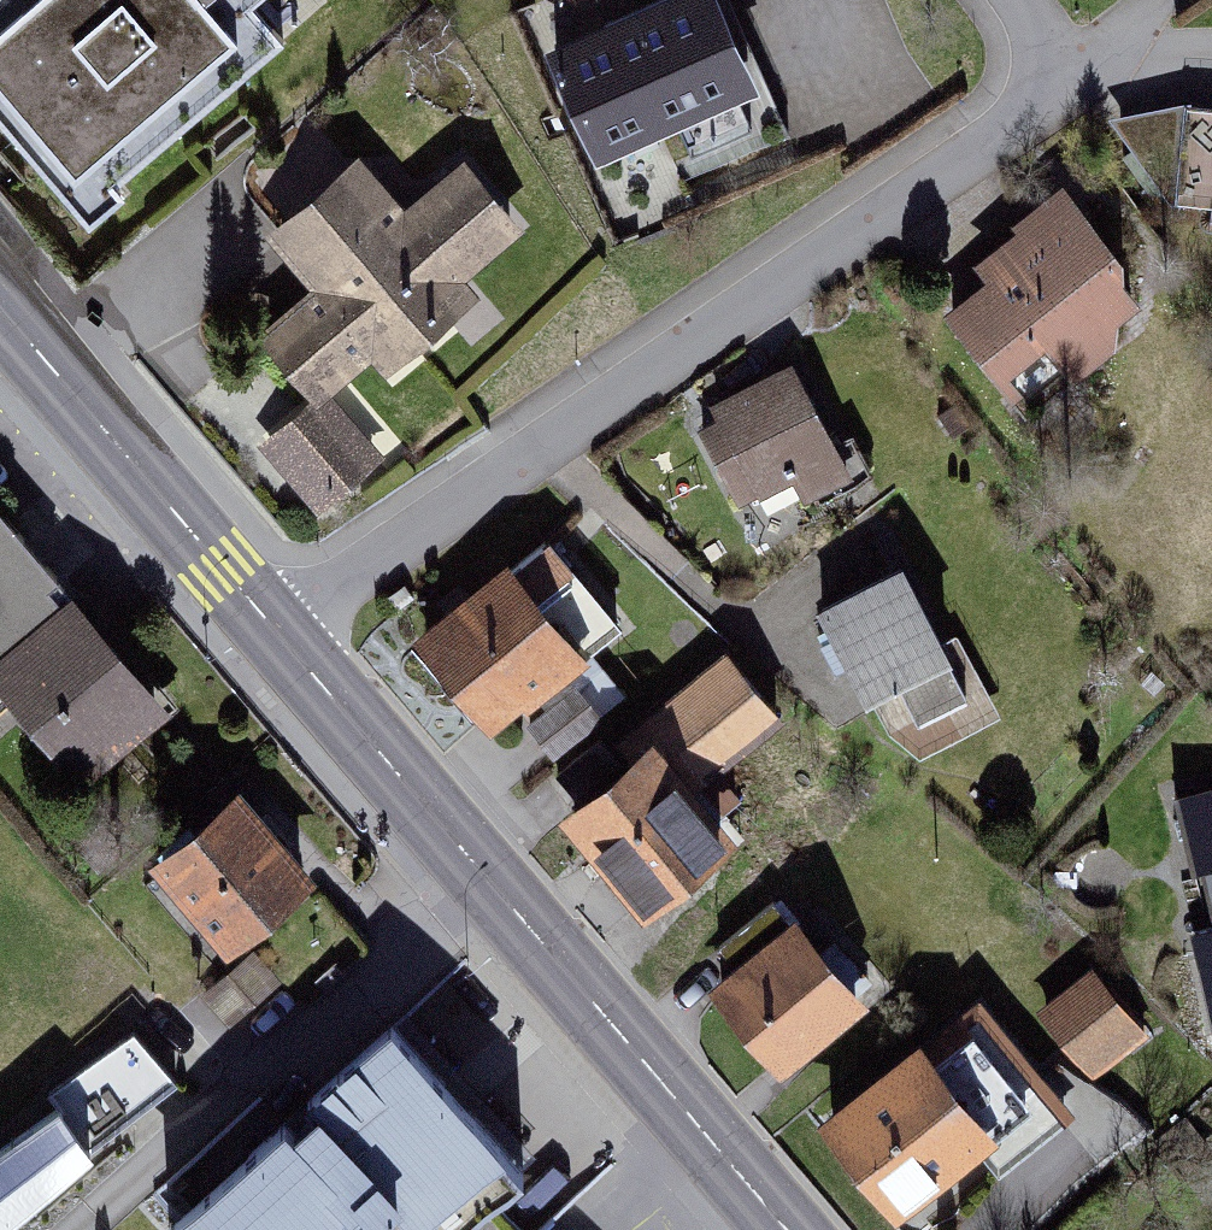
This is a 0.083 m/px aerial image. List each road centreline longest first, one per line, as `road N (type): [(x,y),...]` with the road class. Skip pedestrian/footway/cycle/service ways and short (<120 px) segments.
road 1 (residential): [(276,629),(1065,101)]
road 2 (residential): [(76,1229),(482,877)]
road 3 (secondary): [(482,877),(783,1229)]
road 4 (secondary): [(0,308),(276,629)]
road 5 (secondary): [(276,629),(482,877)]

